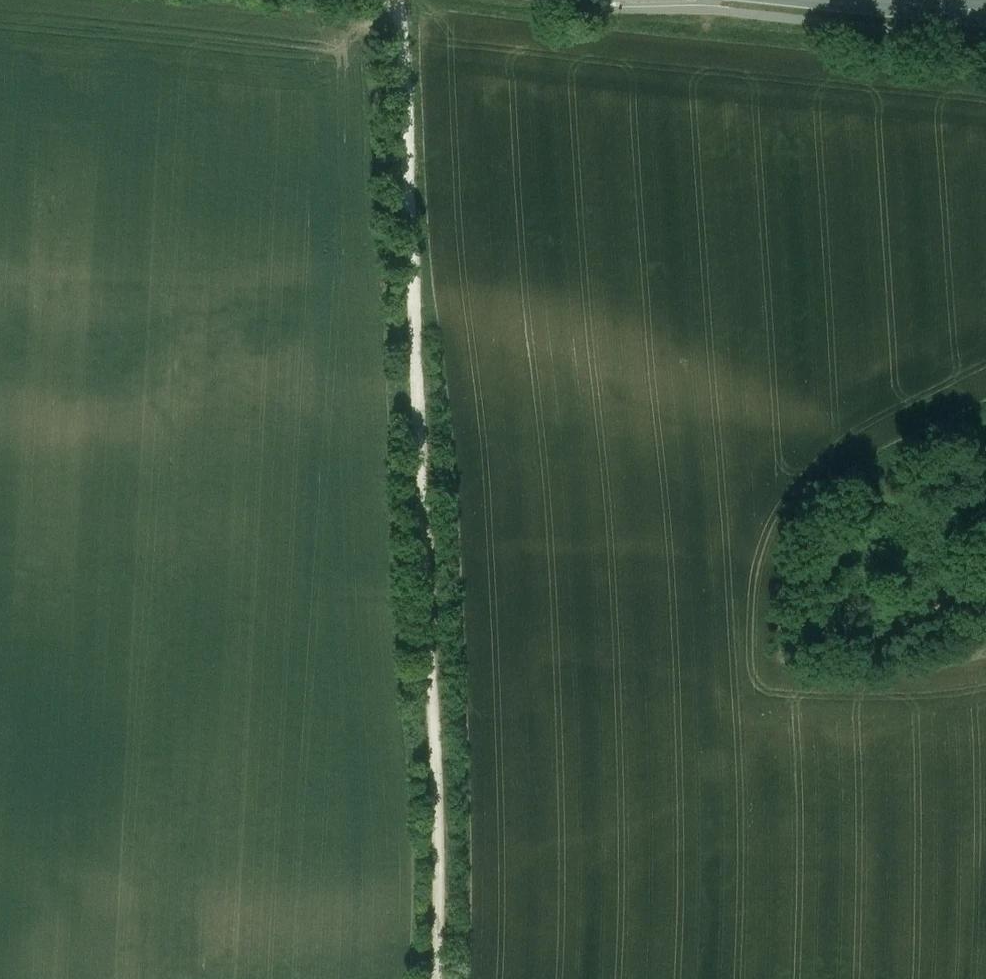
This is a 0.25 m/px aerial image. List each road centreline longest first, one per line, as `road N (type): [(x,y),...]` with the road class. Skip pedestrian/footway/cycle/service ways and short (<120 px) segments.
road 1 (track): [(401,0),(438,978)]

